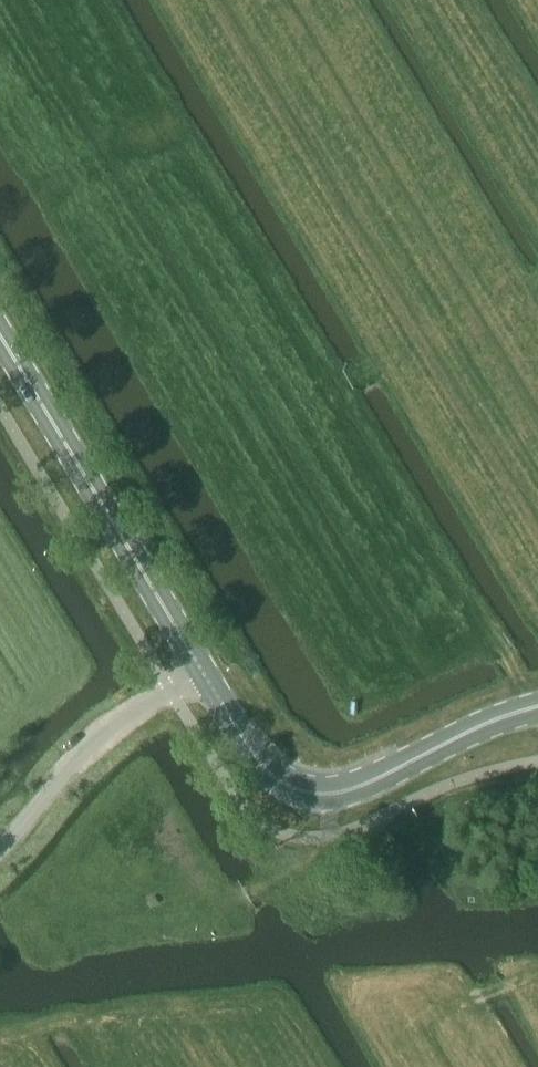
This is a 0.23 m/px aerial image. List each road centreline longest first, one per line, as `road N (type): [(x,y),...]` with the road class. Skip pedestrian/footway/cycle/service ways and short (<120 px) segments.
road 1 (secondary): [(206,677),(276,780),(333,796),(537,710)]
road 2 (secondary): [(0,335),(206,677)]
road 3 (unclassified): [(0,858),(80,762),(206,677)]
road 4 (track): [(438,625),(505,659),(530,713)]

